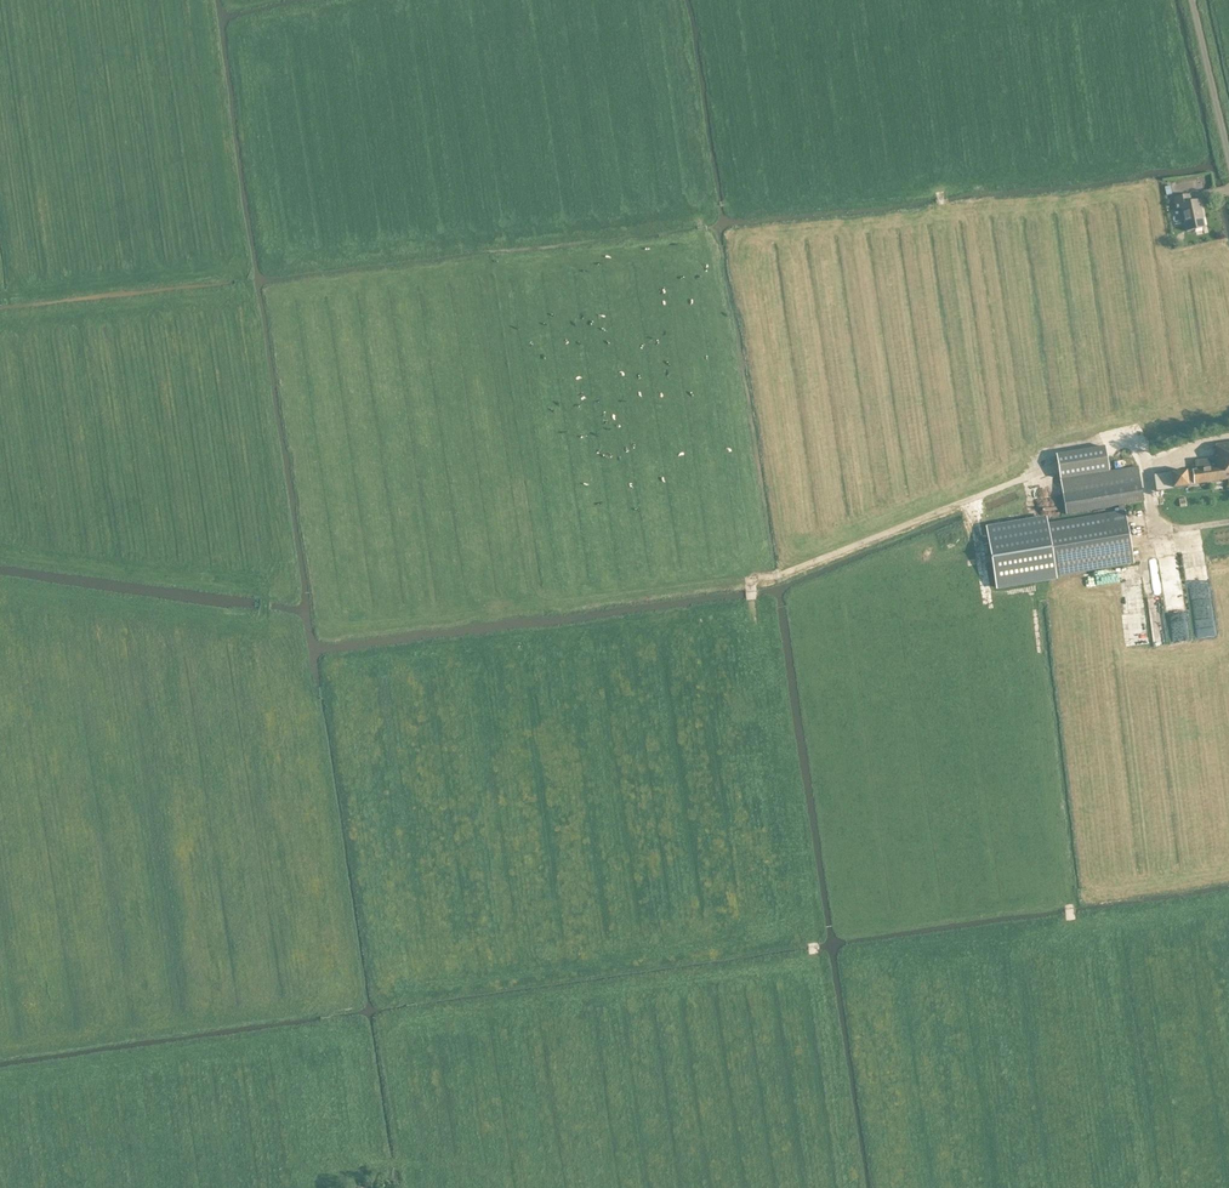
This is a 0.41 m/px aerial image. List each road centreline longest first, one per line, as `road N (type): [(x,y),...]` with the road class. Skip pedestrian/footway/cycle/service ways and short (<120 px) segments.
road 1 (track): [(989,605),(973,498),(752,581),(754,613)]
road 2 (track): [(973,498),(1038,470),(1046,449),(1132,437),(1149,467),(1228,437)]
road 3 (unclassified): [(1228,159),(1194,0)]

